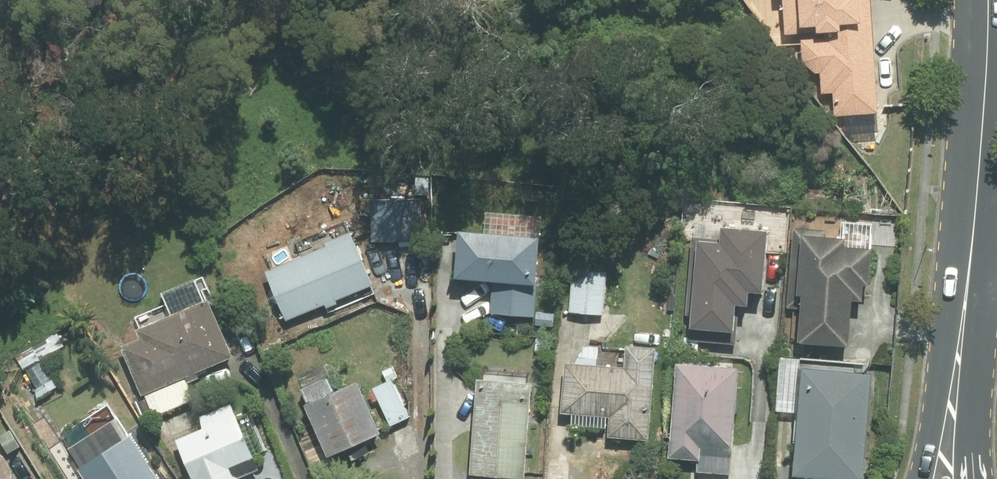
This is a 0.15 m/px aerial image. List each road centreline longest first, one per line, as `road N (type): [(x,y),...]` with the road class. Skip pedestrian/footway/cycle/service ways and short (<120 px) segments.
road 1 (secondary): [(957,372),(988,0)]

